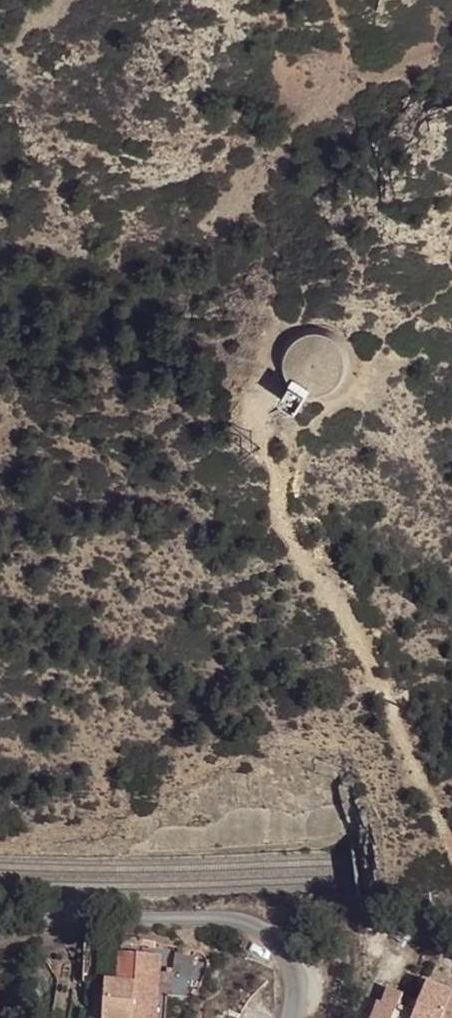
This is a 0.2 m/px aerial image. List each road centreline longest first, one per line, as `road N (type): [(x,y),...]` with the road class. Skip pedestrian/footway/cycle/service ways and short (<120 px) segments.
road 1 (unclassified): [(0,930),(96,918),(244,923),(292,960),(292,1017)]

